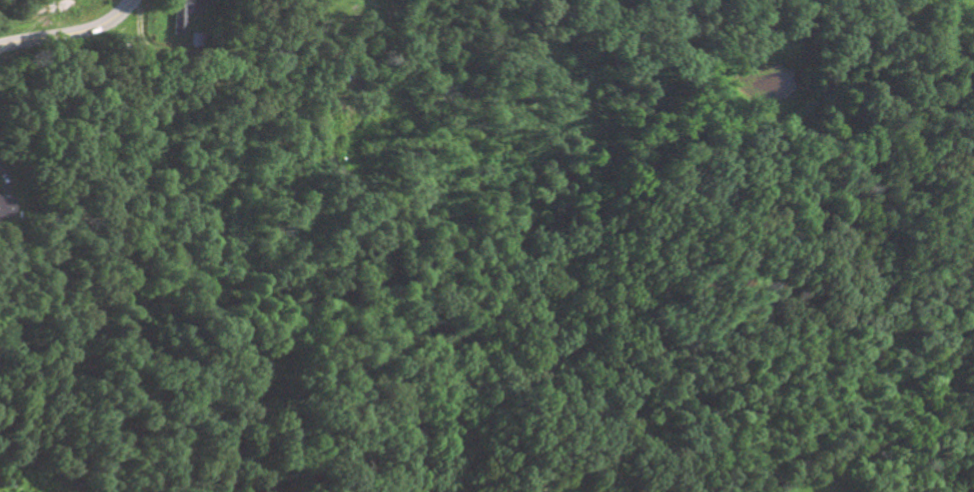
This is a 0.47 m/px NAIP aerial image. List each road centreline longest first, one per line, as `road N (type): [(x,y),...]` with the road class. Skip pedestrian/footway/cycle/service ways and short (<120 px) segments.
road 1 (residential): [(750,491),(836,404),(973,450)]
road 2 (secondary): [(0,48),(95,28),(128,0)]

